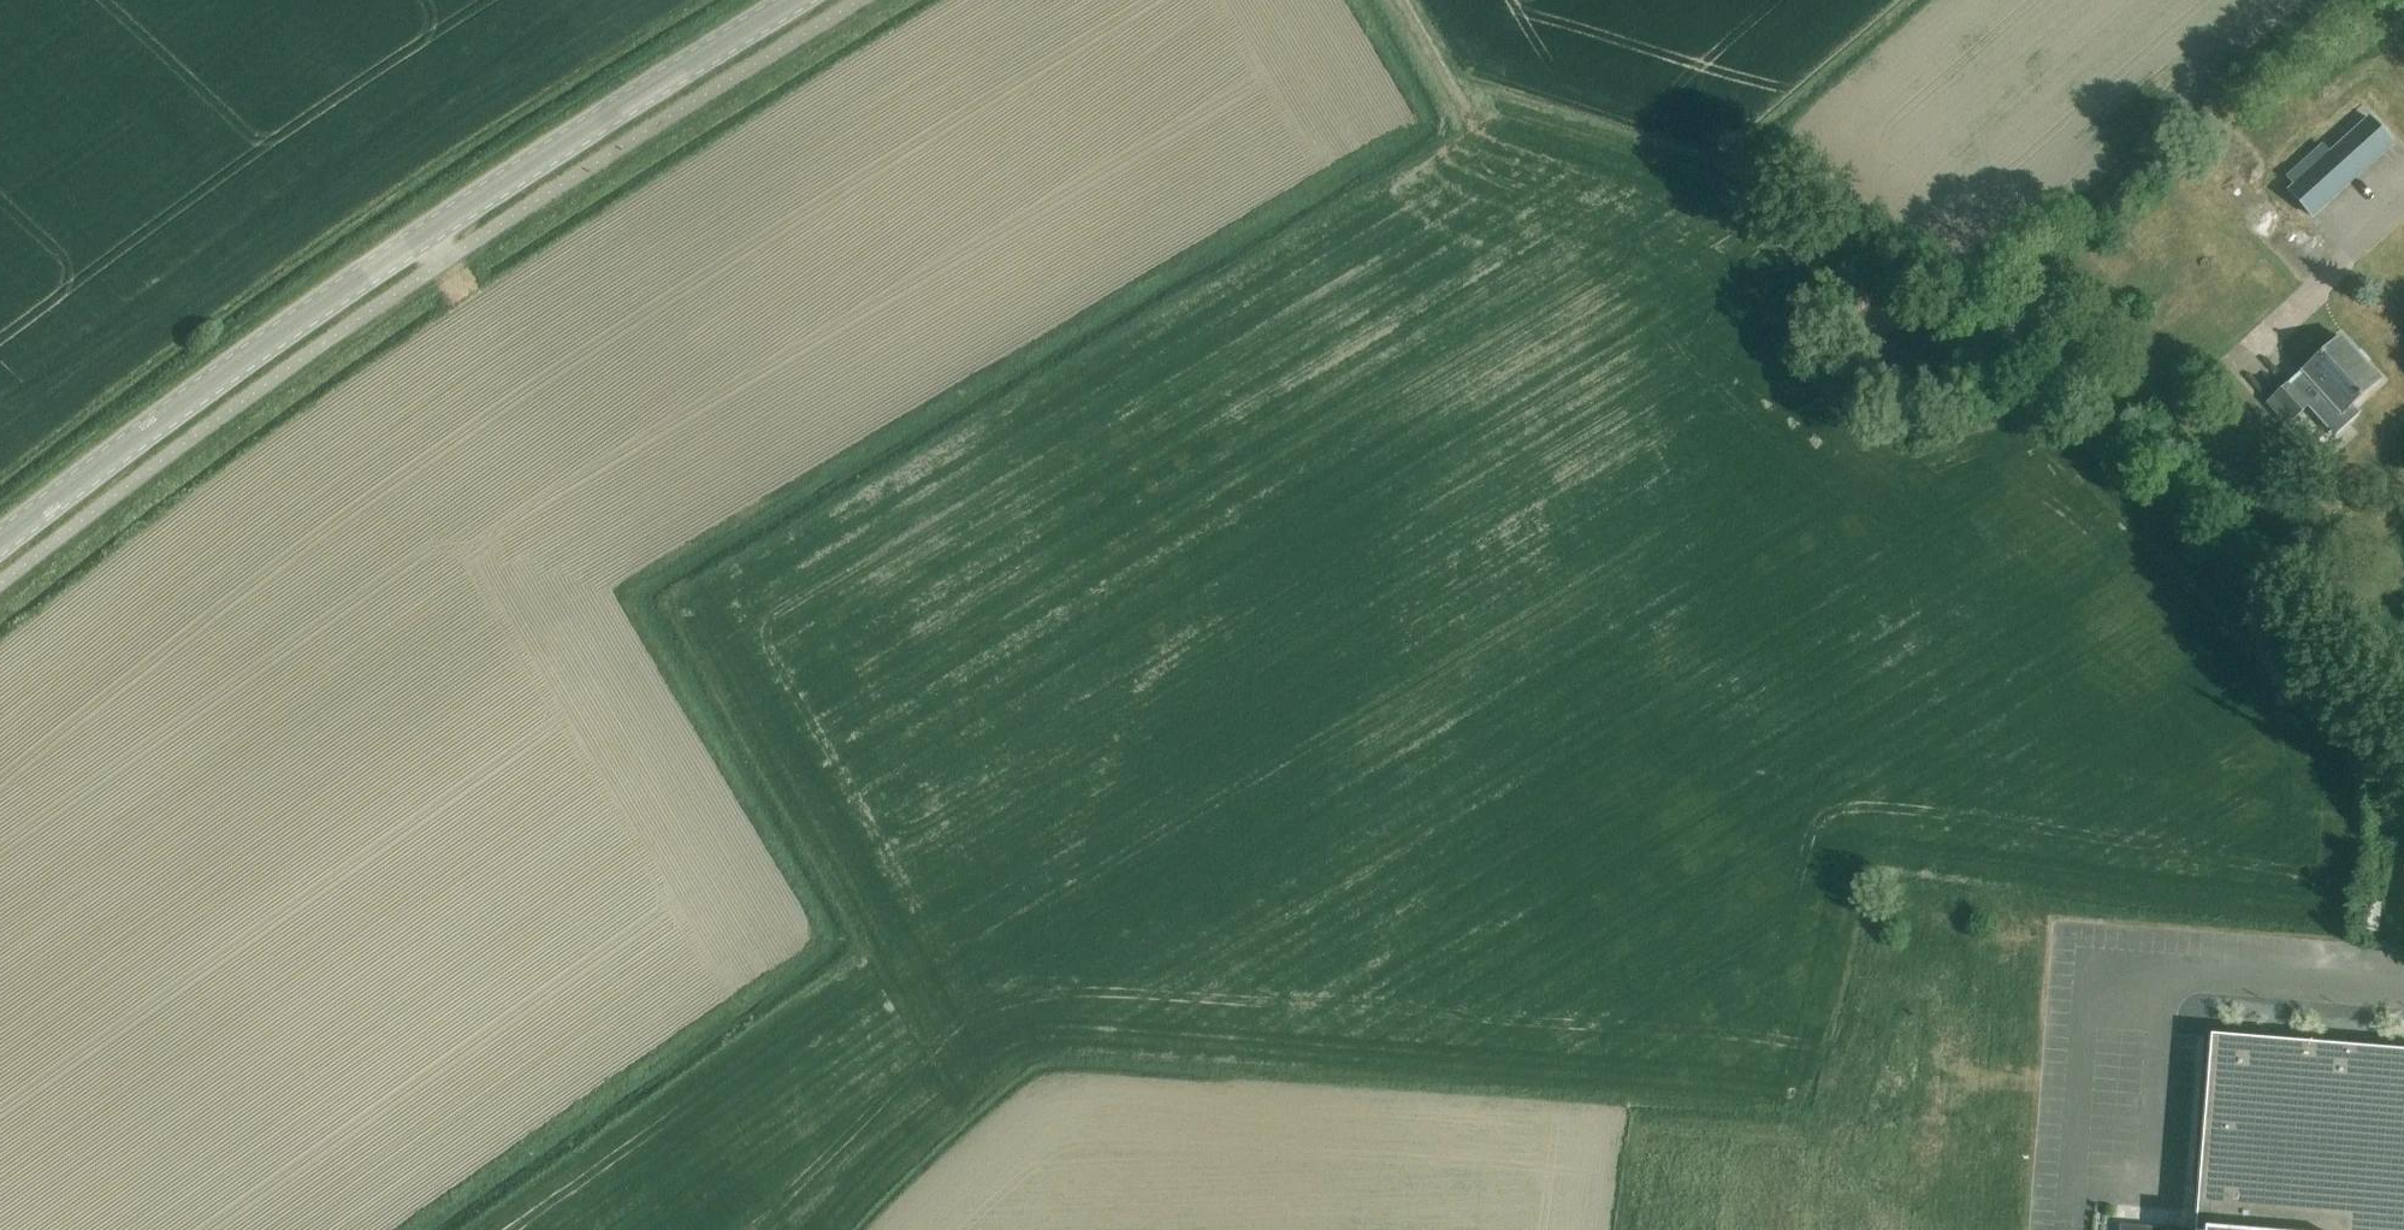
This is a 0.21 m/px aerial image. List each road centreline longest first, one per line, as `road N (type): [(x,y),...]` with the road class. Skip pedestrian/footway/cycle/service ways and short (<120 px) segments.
road 1 (tertiary): [(0,545),(193,394),(796,0)]
road 2 (track): [(1399,0),(1469,130)]

